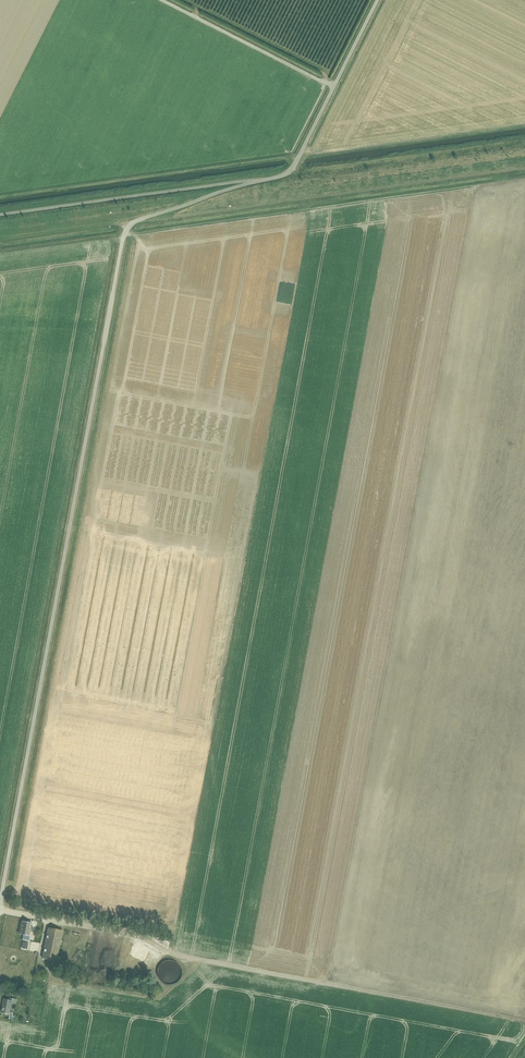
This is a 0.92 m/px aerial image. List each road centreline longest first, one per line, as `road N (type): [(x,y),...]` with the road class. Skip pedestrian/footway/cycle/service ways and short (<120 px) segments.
road 1 (unclassified): [(0,903),(125,233),(139,220),(252,182)]
road 2 (track): [(524,166),(0,240)]
road 3 (track): [(524,1020),(170,953),(105,929)]
road 4 (unclassified): [(252,182),(0,216)]
road 5 (unclassified): [(333,86),(155,0)]
road 6 (unclassified): [(252,182),(289,171),(333,86)]

